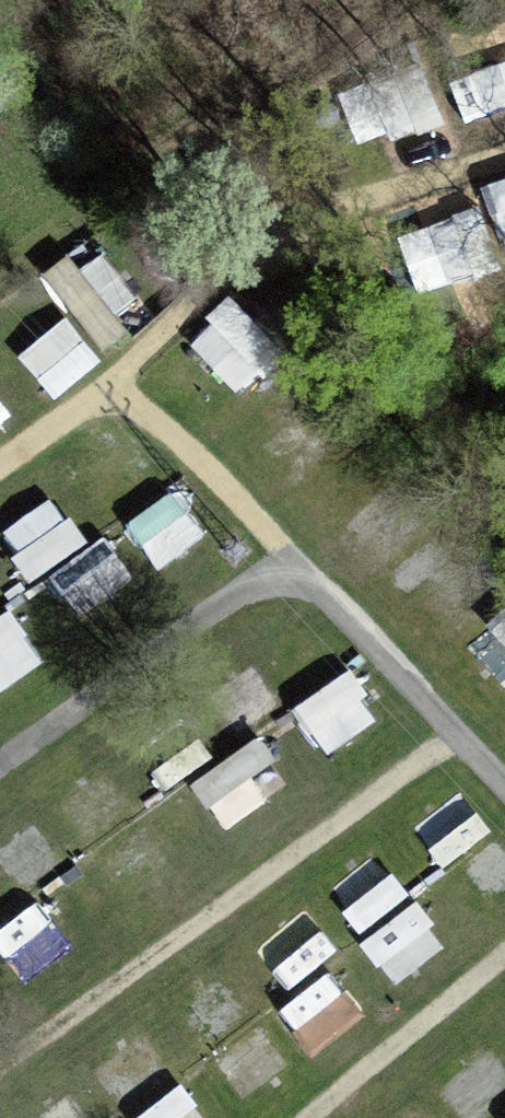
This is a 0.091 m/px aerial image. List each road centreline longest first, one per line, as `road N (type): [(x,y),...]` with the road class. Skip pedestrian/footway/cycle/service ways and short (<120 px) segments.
road 1 (track): [(366,0),(125,170)]

